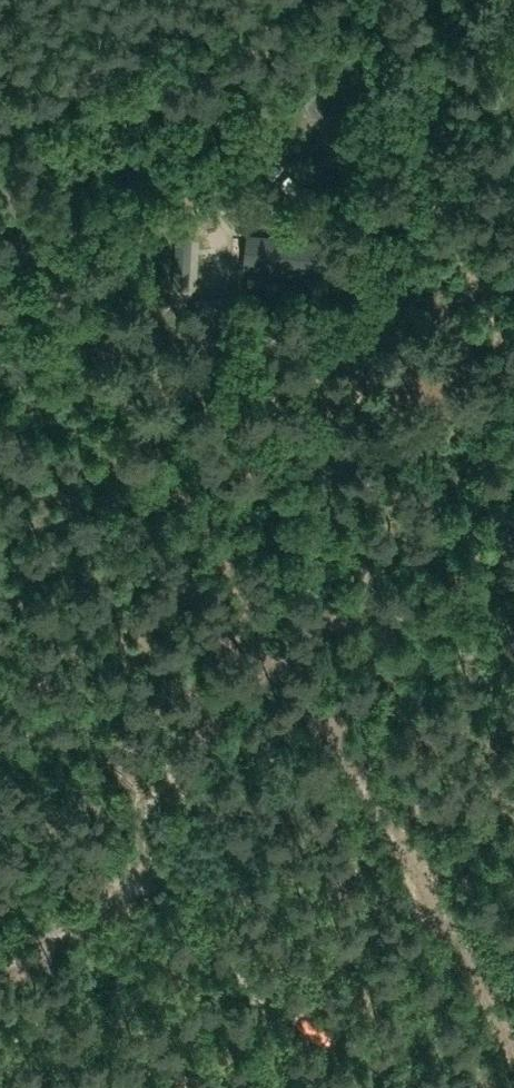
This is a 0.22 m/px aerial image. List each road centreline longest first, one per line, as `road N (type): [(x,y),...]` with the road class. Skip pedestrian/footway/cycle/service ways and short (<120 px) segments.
road 1 (track): [(513,1035),(0,200)]
road 2 (track): [(0,965),(38,950),(129,884),(143,858),(145,805),(279,652)]
road 3 (unclassified): [(0,128),(268,0)]
road 4 (track): [(283,1087),(253,999),(226,952),(174,882),(143,858)]
road 5 (track): [(513,551),(452,595),(375,612),(279,652)]
road 6 (track): [(368,0),(385,26),(458,60),(513,62)]

